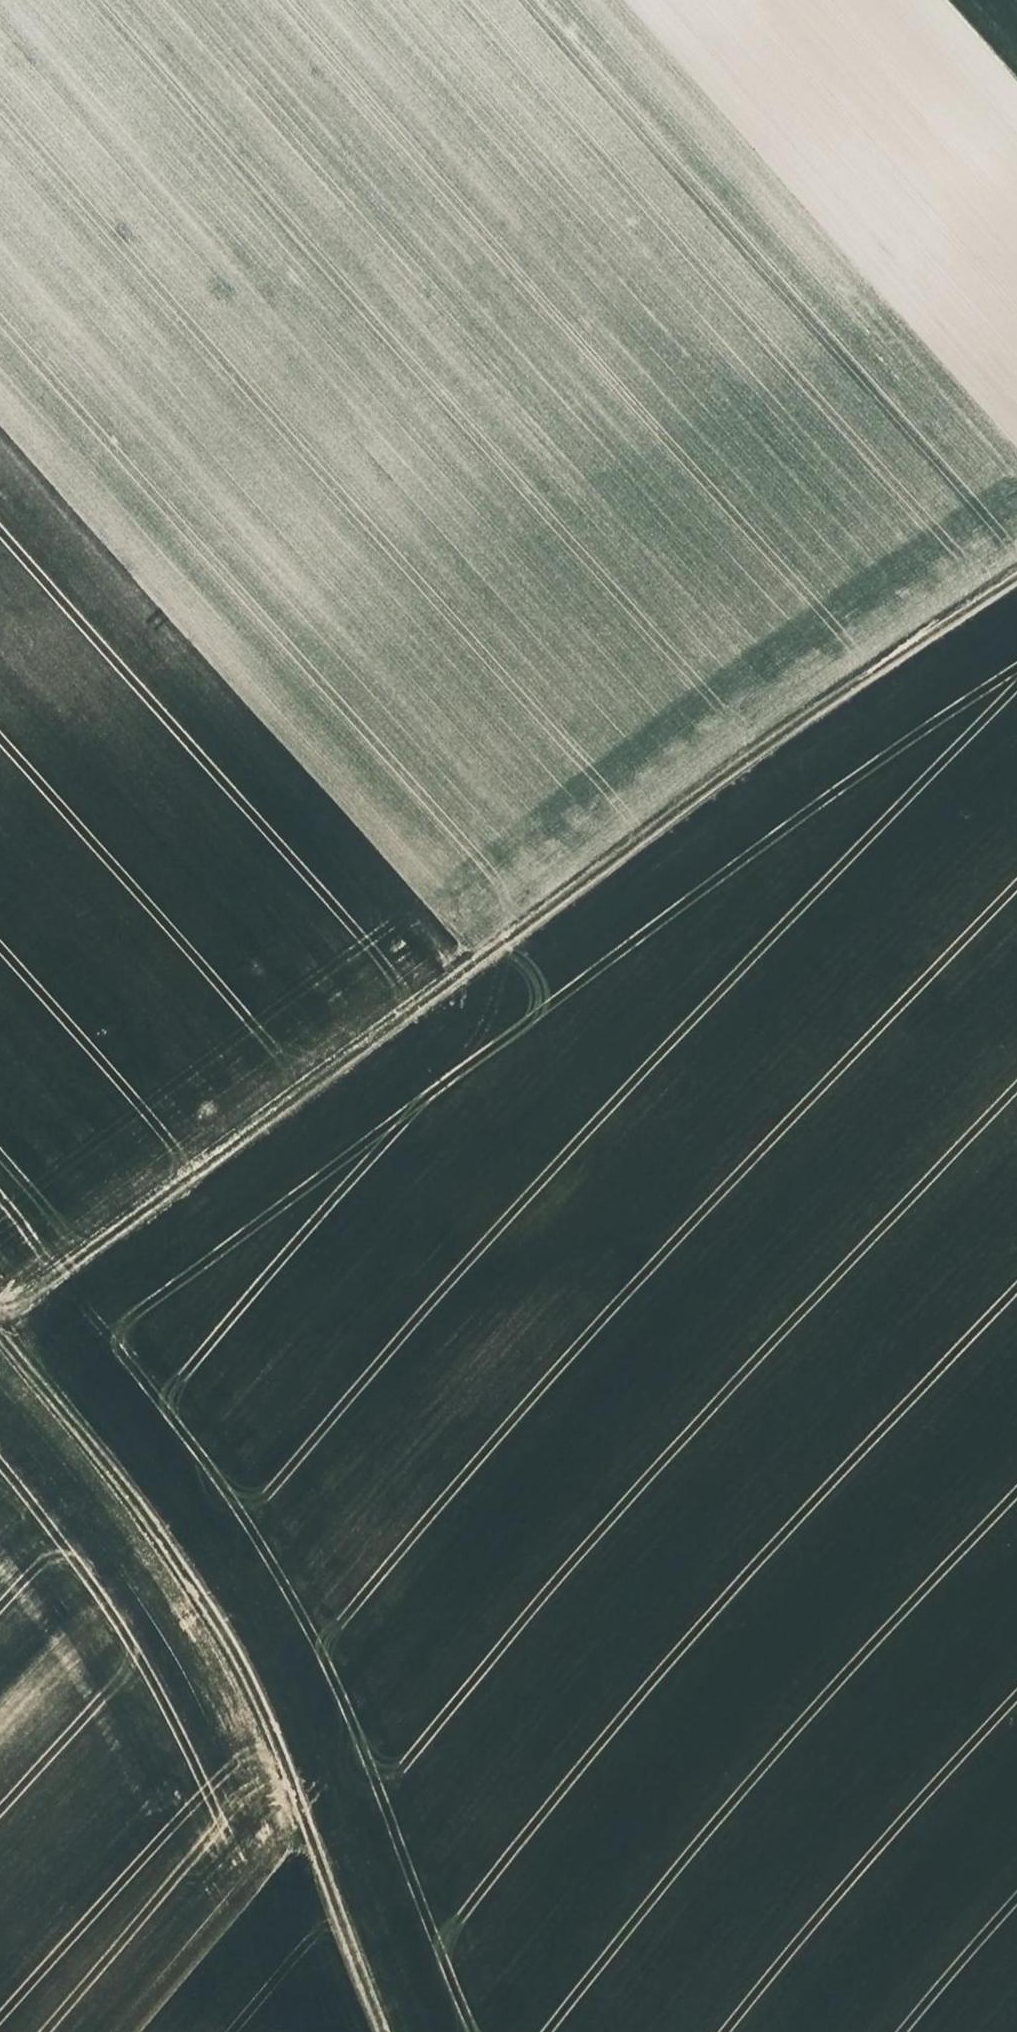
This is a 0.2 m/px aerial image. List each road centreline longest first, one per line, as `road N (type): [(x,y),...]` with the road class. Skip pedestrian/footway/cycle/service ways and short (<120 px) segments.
road 1 (track): [(1016,584),(0,1319)]
road 2 (track): [(385,2031),(253,1695),(194,1584),(0,1336)]

